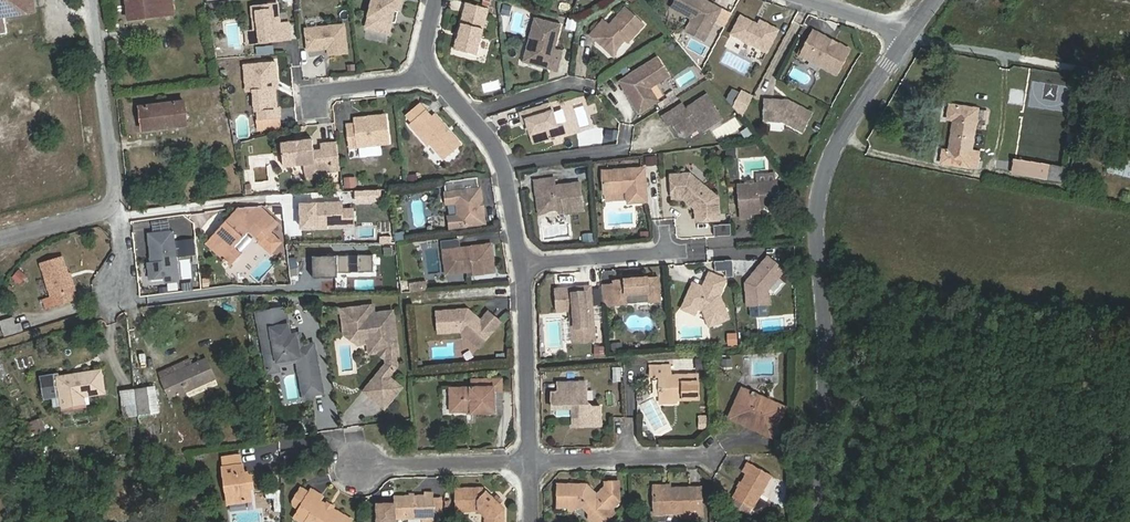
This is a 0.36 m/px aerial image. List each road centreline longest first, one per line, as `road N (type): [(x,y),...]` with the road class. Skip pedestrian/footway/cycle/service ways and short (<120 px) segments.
road 1 (tertiary): [(822,521),(818,205),(852,124),(916,33)]
road 2 (residential): [(523,258),(496,148),(430,74)]
road 3 (residential): [(529,463),(523,258)]
road 4 (residential): [(112,202),(90,0)]
road 5 (residential): [(529,463),(716,458)]
road 6 (residential): [(359,468),(529,463)]
road 7 (residential): [(523,258),(672,250)]
road 8 (residential): [(0,238),(104,212),(112,202)]

